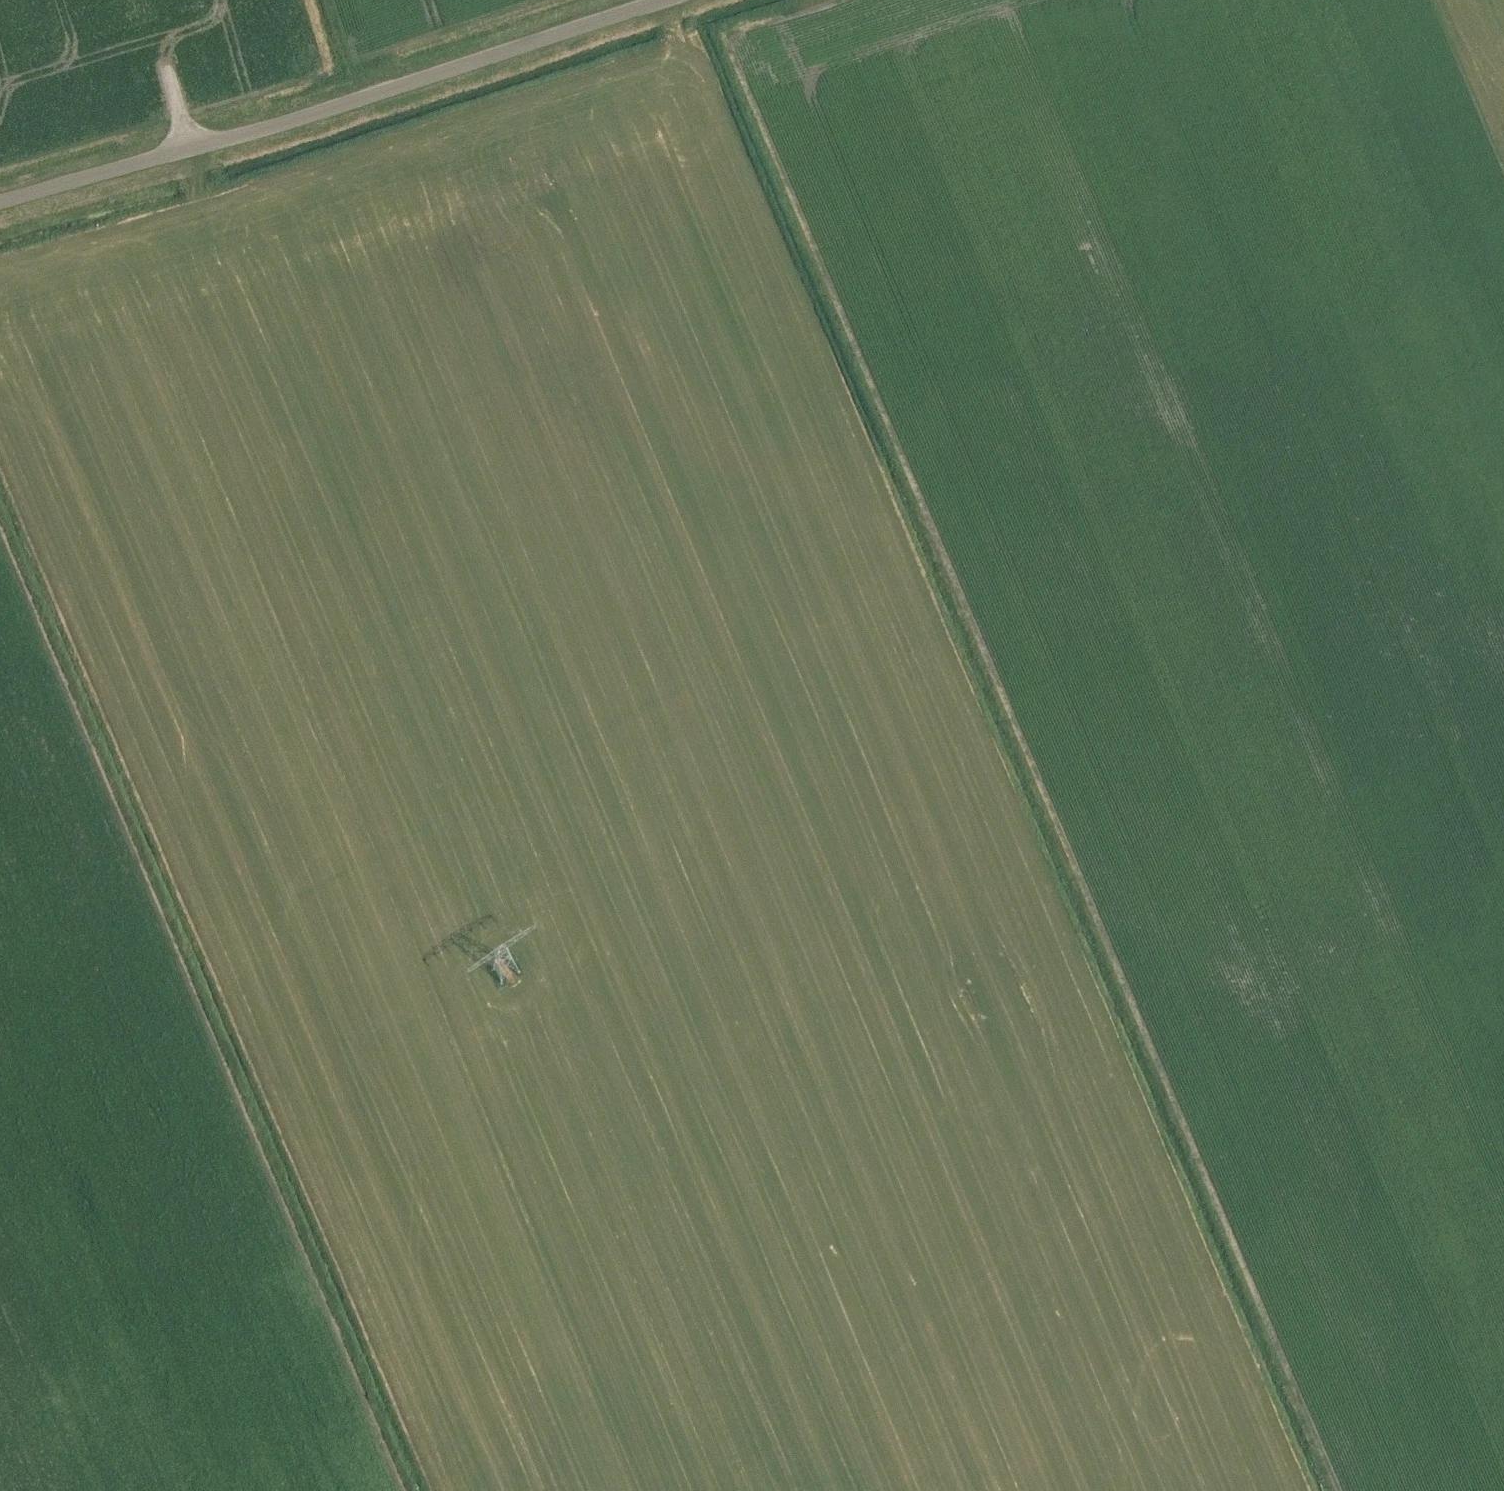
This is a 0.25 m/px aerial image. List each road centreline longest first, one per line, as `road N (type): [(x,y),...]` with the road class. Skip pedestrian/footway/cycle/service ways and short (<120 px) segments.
road 1 (unclassified): [(0,202),(406,85),(665,0)]

